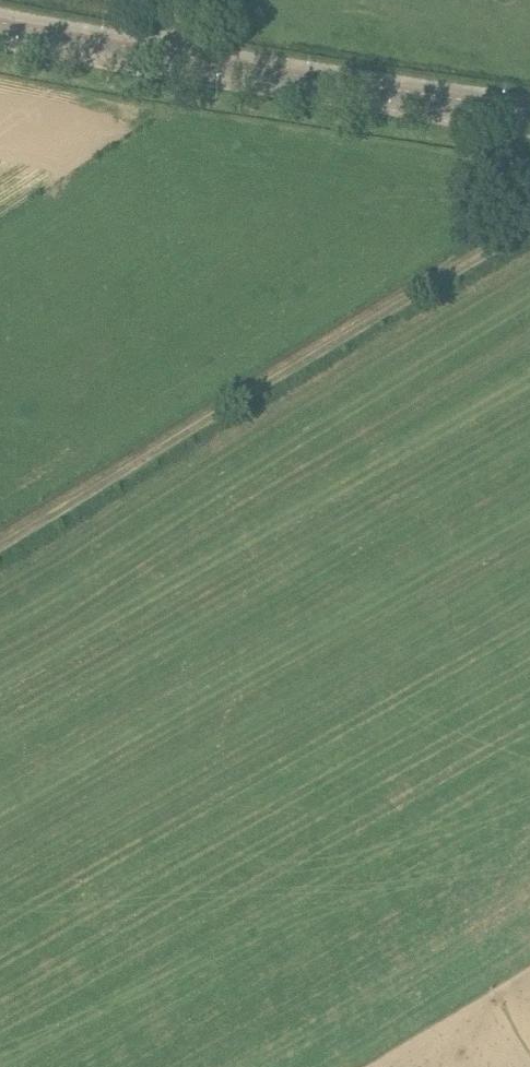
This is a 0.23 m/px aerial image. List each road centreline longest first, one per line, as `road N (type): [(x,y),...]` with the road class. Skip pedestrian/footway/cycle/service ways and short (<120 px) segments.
road 1 (track): [(529,228),(0,542)]
road 2 (tertiary): [(529,119),(168,64)]
road 3 (tertiary): [(168,64),(0,33)]

